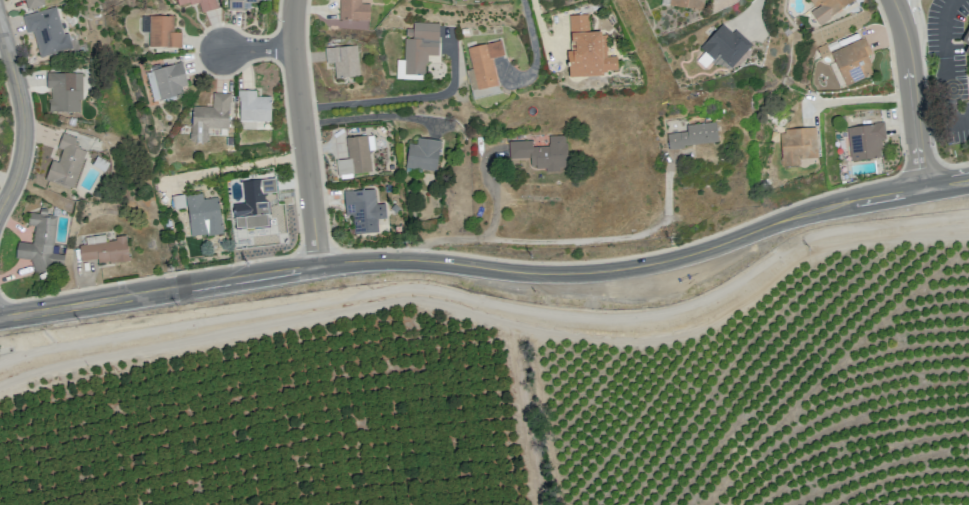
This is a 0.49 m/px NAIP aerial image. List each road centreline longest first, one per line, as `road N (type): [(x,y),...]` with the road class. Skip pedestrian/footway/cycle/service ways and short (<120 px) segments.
road 1 (tertiary): [(317,266),(417,261),(617,270),(835,204),(926,189)]
road 2 (tertiary): [(0,318),(317,266)]
road 3 (residential): [(317,266),(292,47),(295,0)]
road 4 (residential): [(0,214),(26,135),(0,23)]
road 5 (residential): [(926,189),(910,53),(892,0)]

